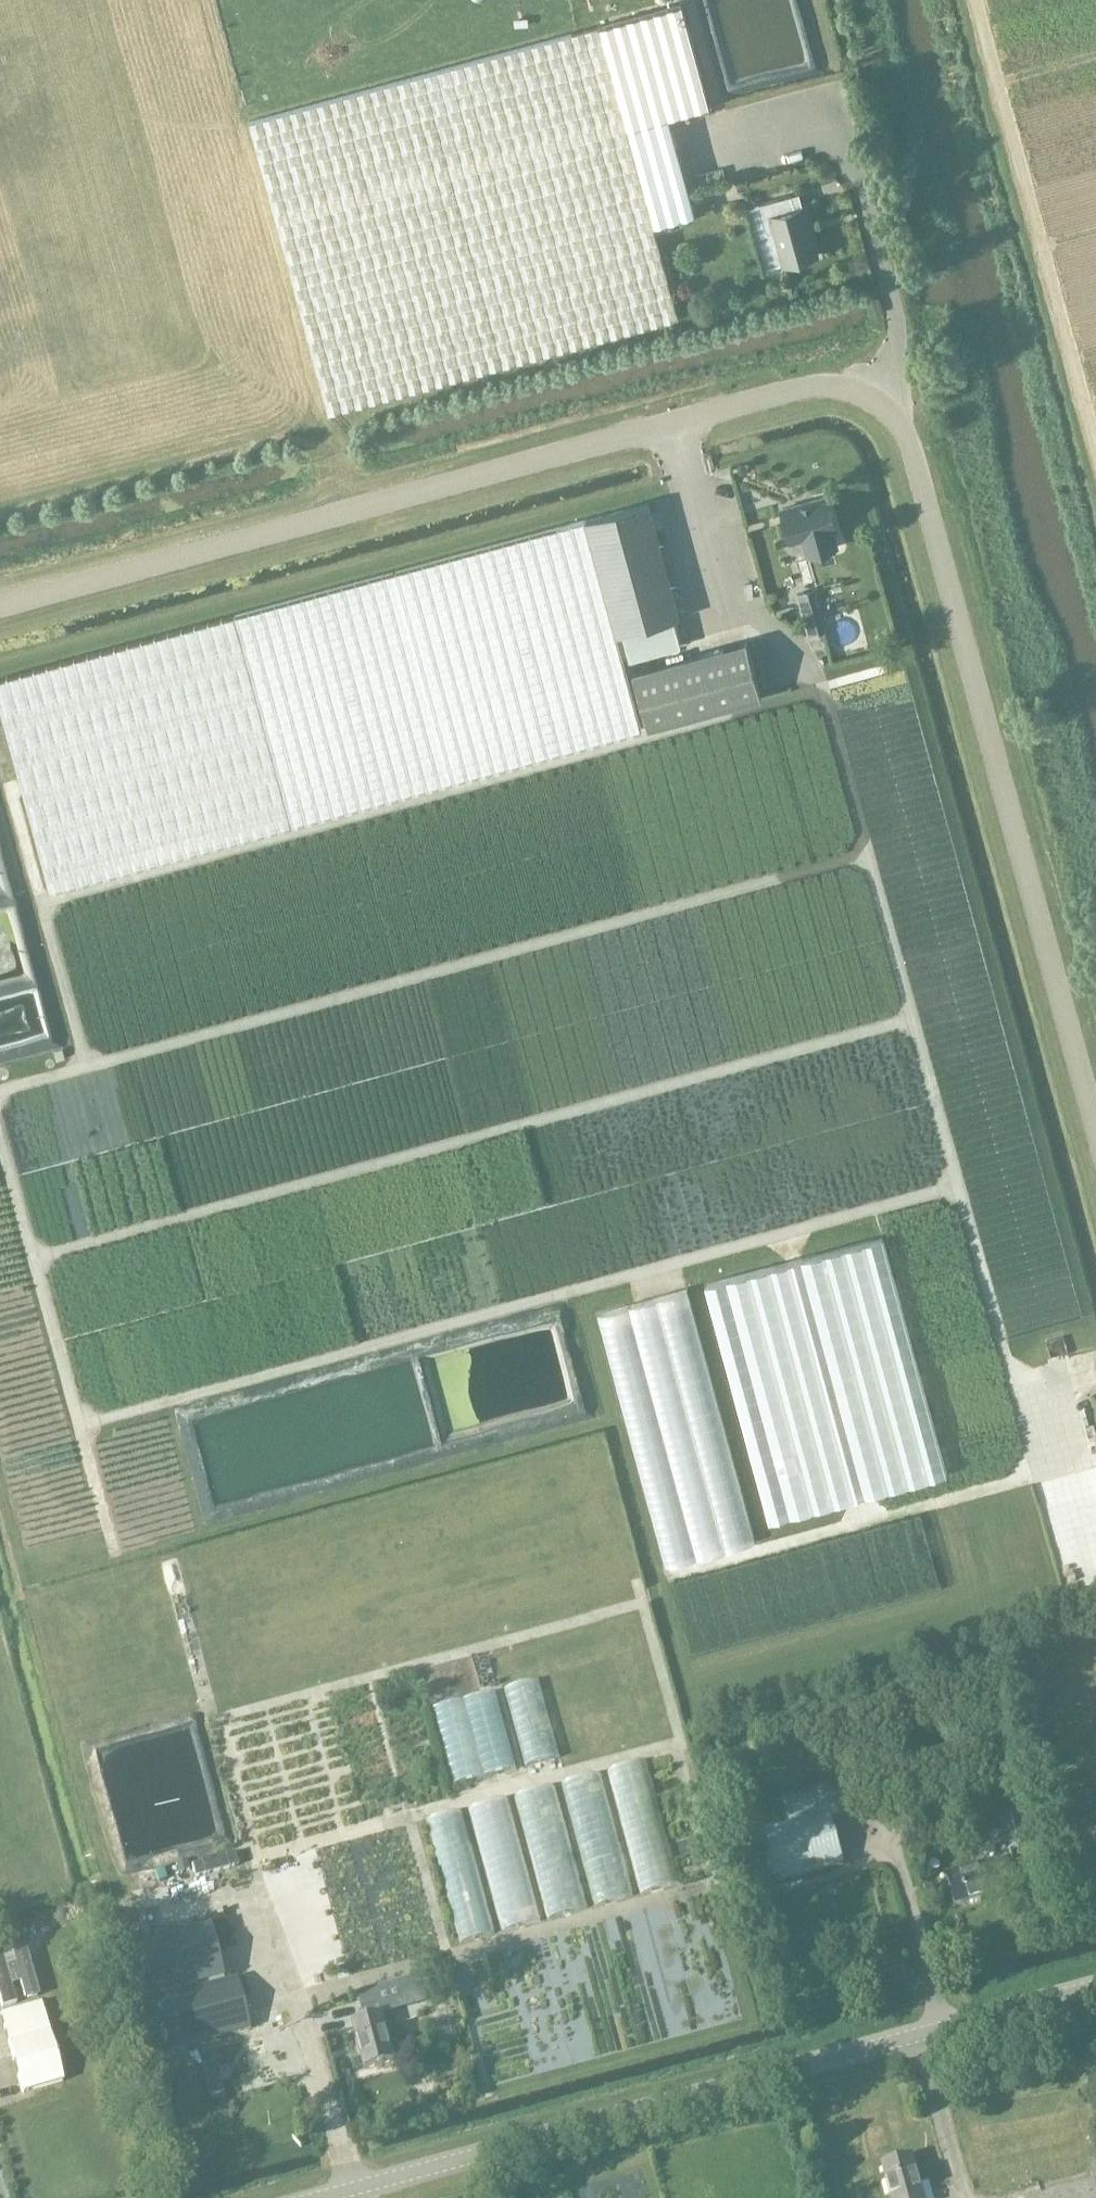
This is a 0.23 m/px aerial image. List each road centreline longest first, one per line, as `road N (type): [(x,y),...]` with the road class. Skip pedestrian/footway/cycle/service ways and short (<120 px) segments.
road 1 (unclassified): [(1095,1130),(912,451),(898,423),(861,393),(823,385),(795,389),(0,606)]
road 2 (unclassified): [(319,2197),(1095,1986)]

